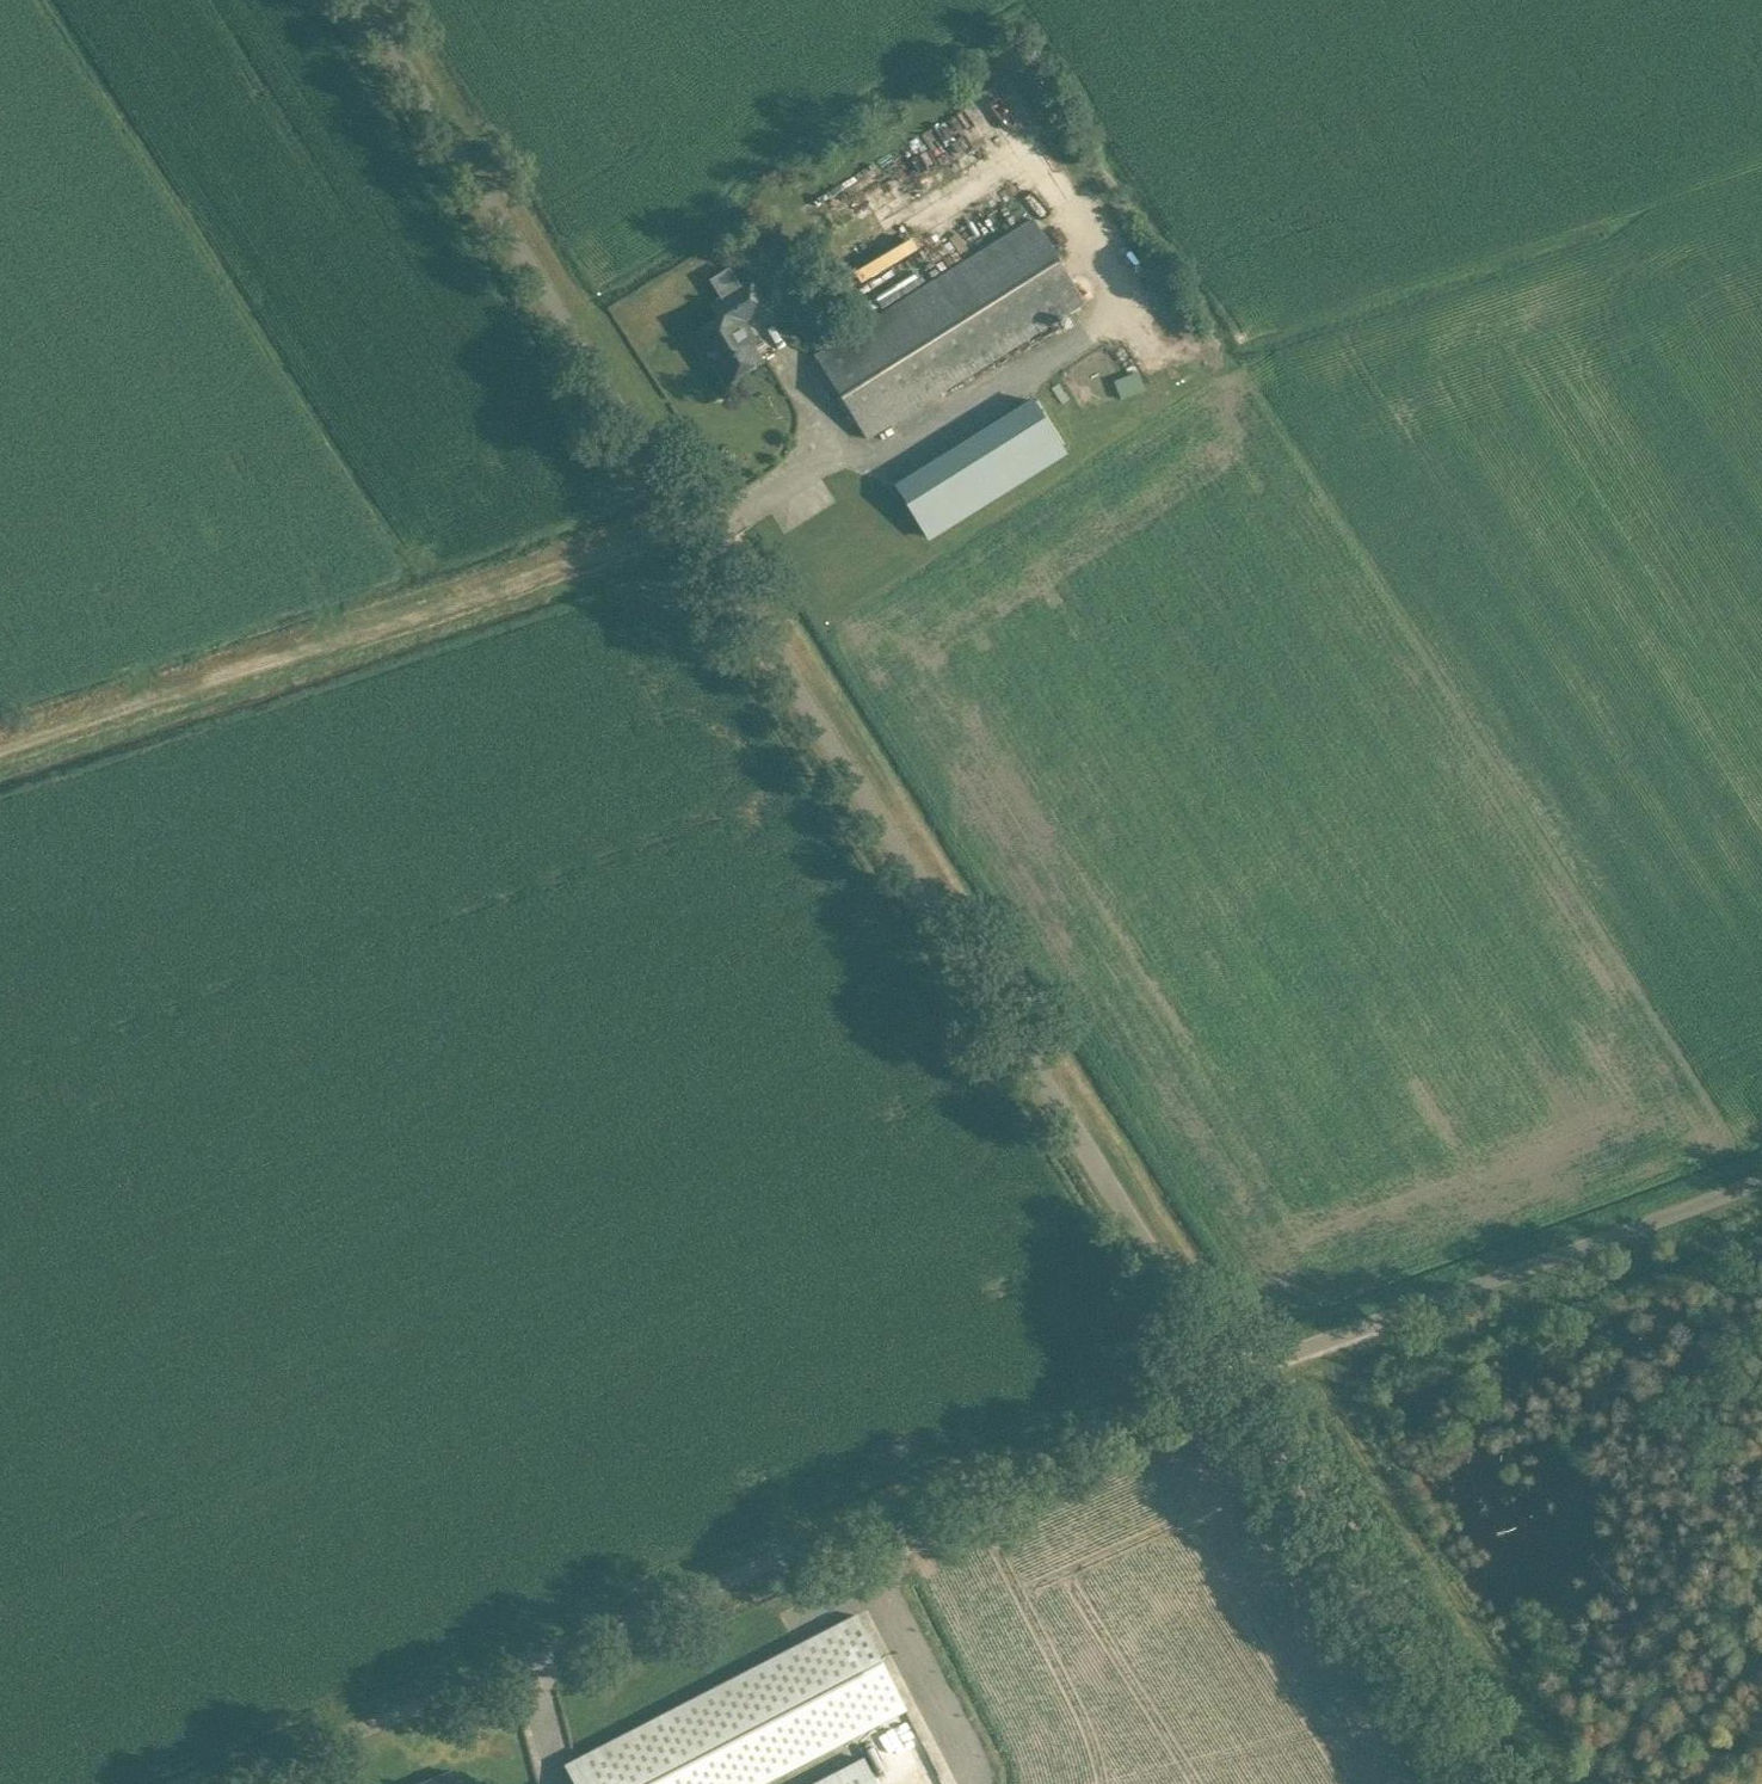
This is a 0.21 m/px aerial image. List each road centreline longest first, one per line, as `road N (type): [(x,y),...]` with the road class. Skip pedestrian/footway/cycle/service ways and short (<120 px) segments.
road 1 (unclassified): [(1236,1379),(362,0)]
road 2 (unclassified): [(243,1783),(1236,1379)]
road 3 (track): [(0,753),(690,517)]
road 4 (unclassified): [(1236,1379),(1761,1201)]
road 5 (track): [(1491,1783),(1236,1379)]

